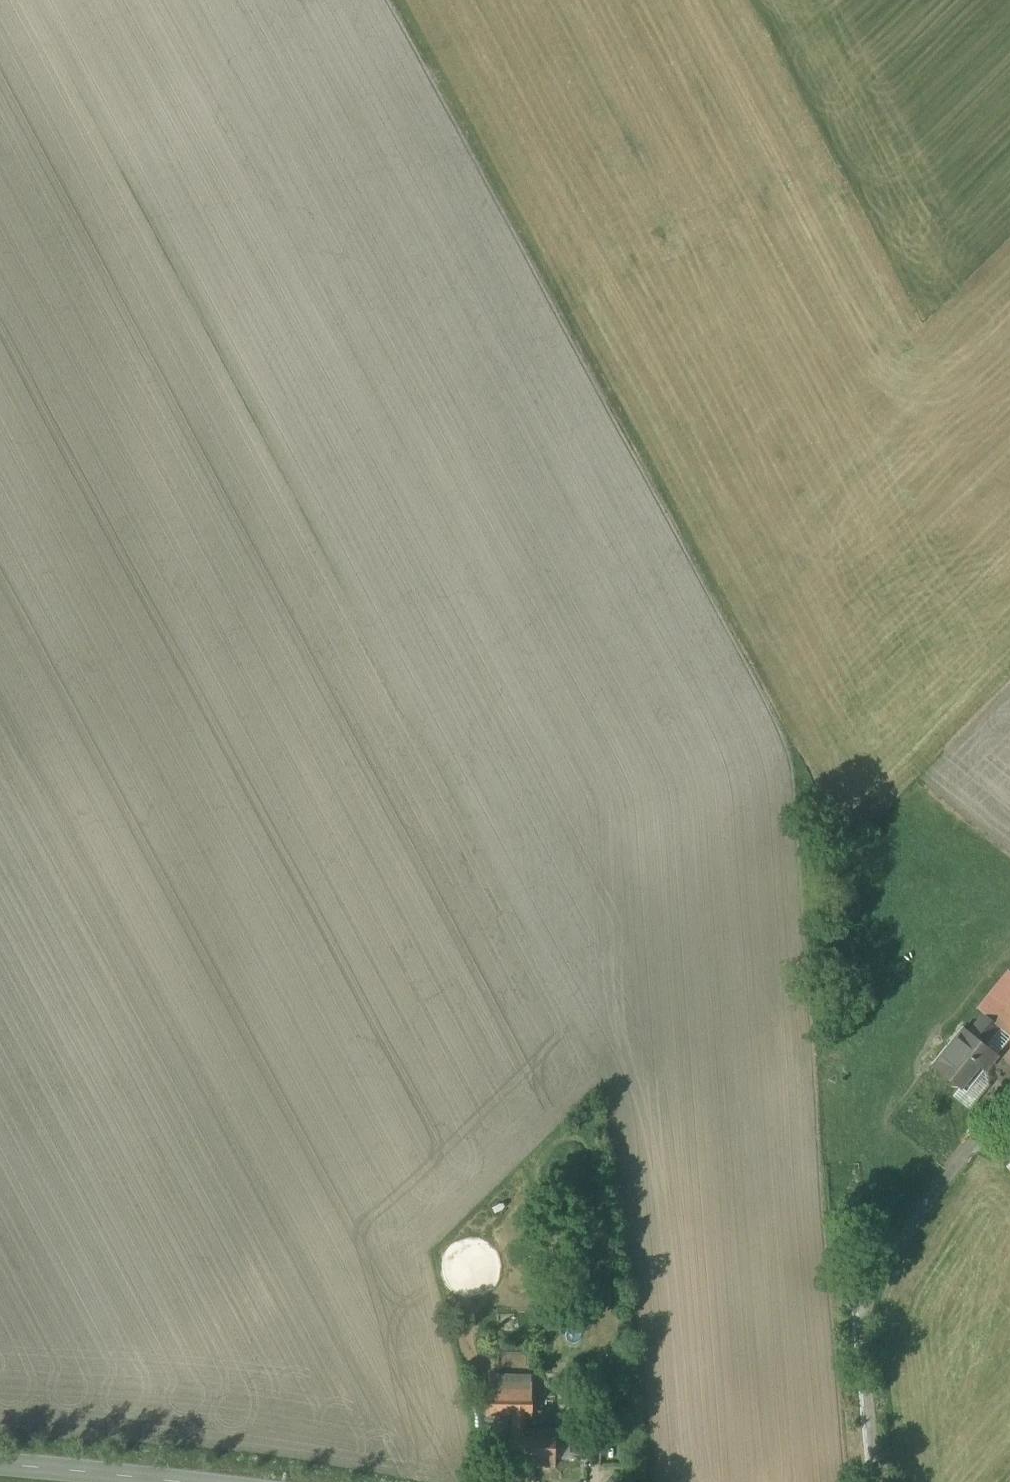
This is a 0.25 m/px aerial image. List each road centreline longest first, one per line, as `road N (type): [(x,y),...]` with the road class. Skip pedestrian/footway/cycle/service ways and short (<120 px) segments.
road 1 (tertiary): [(180,1481),(0,1464)]

